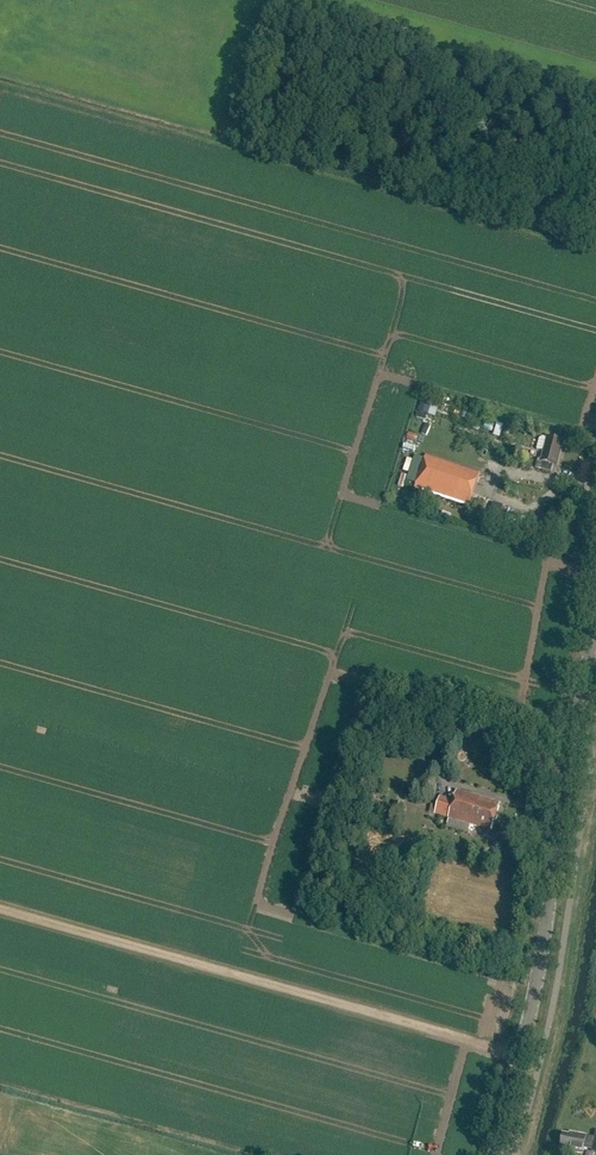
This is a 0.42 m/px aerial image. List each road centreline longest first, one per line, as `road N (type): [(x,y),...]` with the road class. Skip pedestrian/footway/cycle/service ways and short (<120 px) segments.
road 1 (secondary): [(493,1154),(525,1032),(595,612)]

